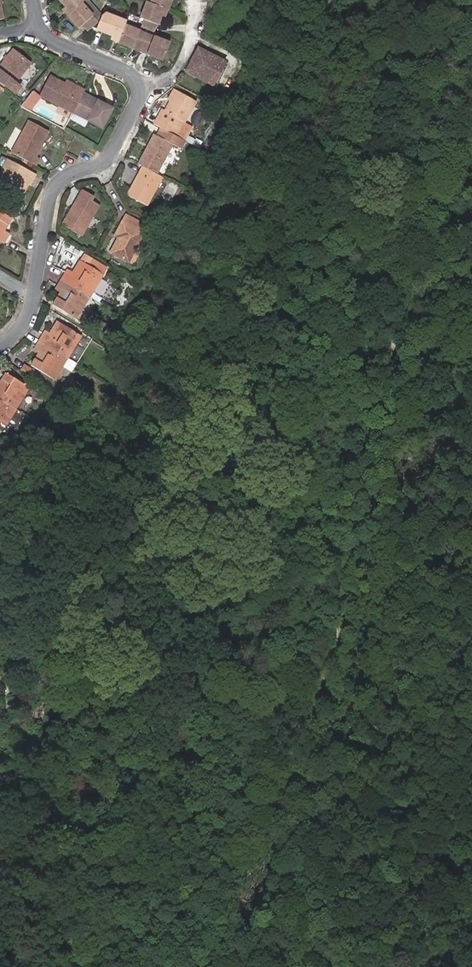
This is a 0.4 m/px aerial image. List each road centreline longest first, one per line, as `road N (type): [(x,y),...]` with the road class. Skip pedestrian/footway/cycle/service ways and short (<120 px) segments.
road 1 (residential): [(0,347),(32,305),(44,206),(57,183),(109,155),(142,96),(130,74),(36,31)]

